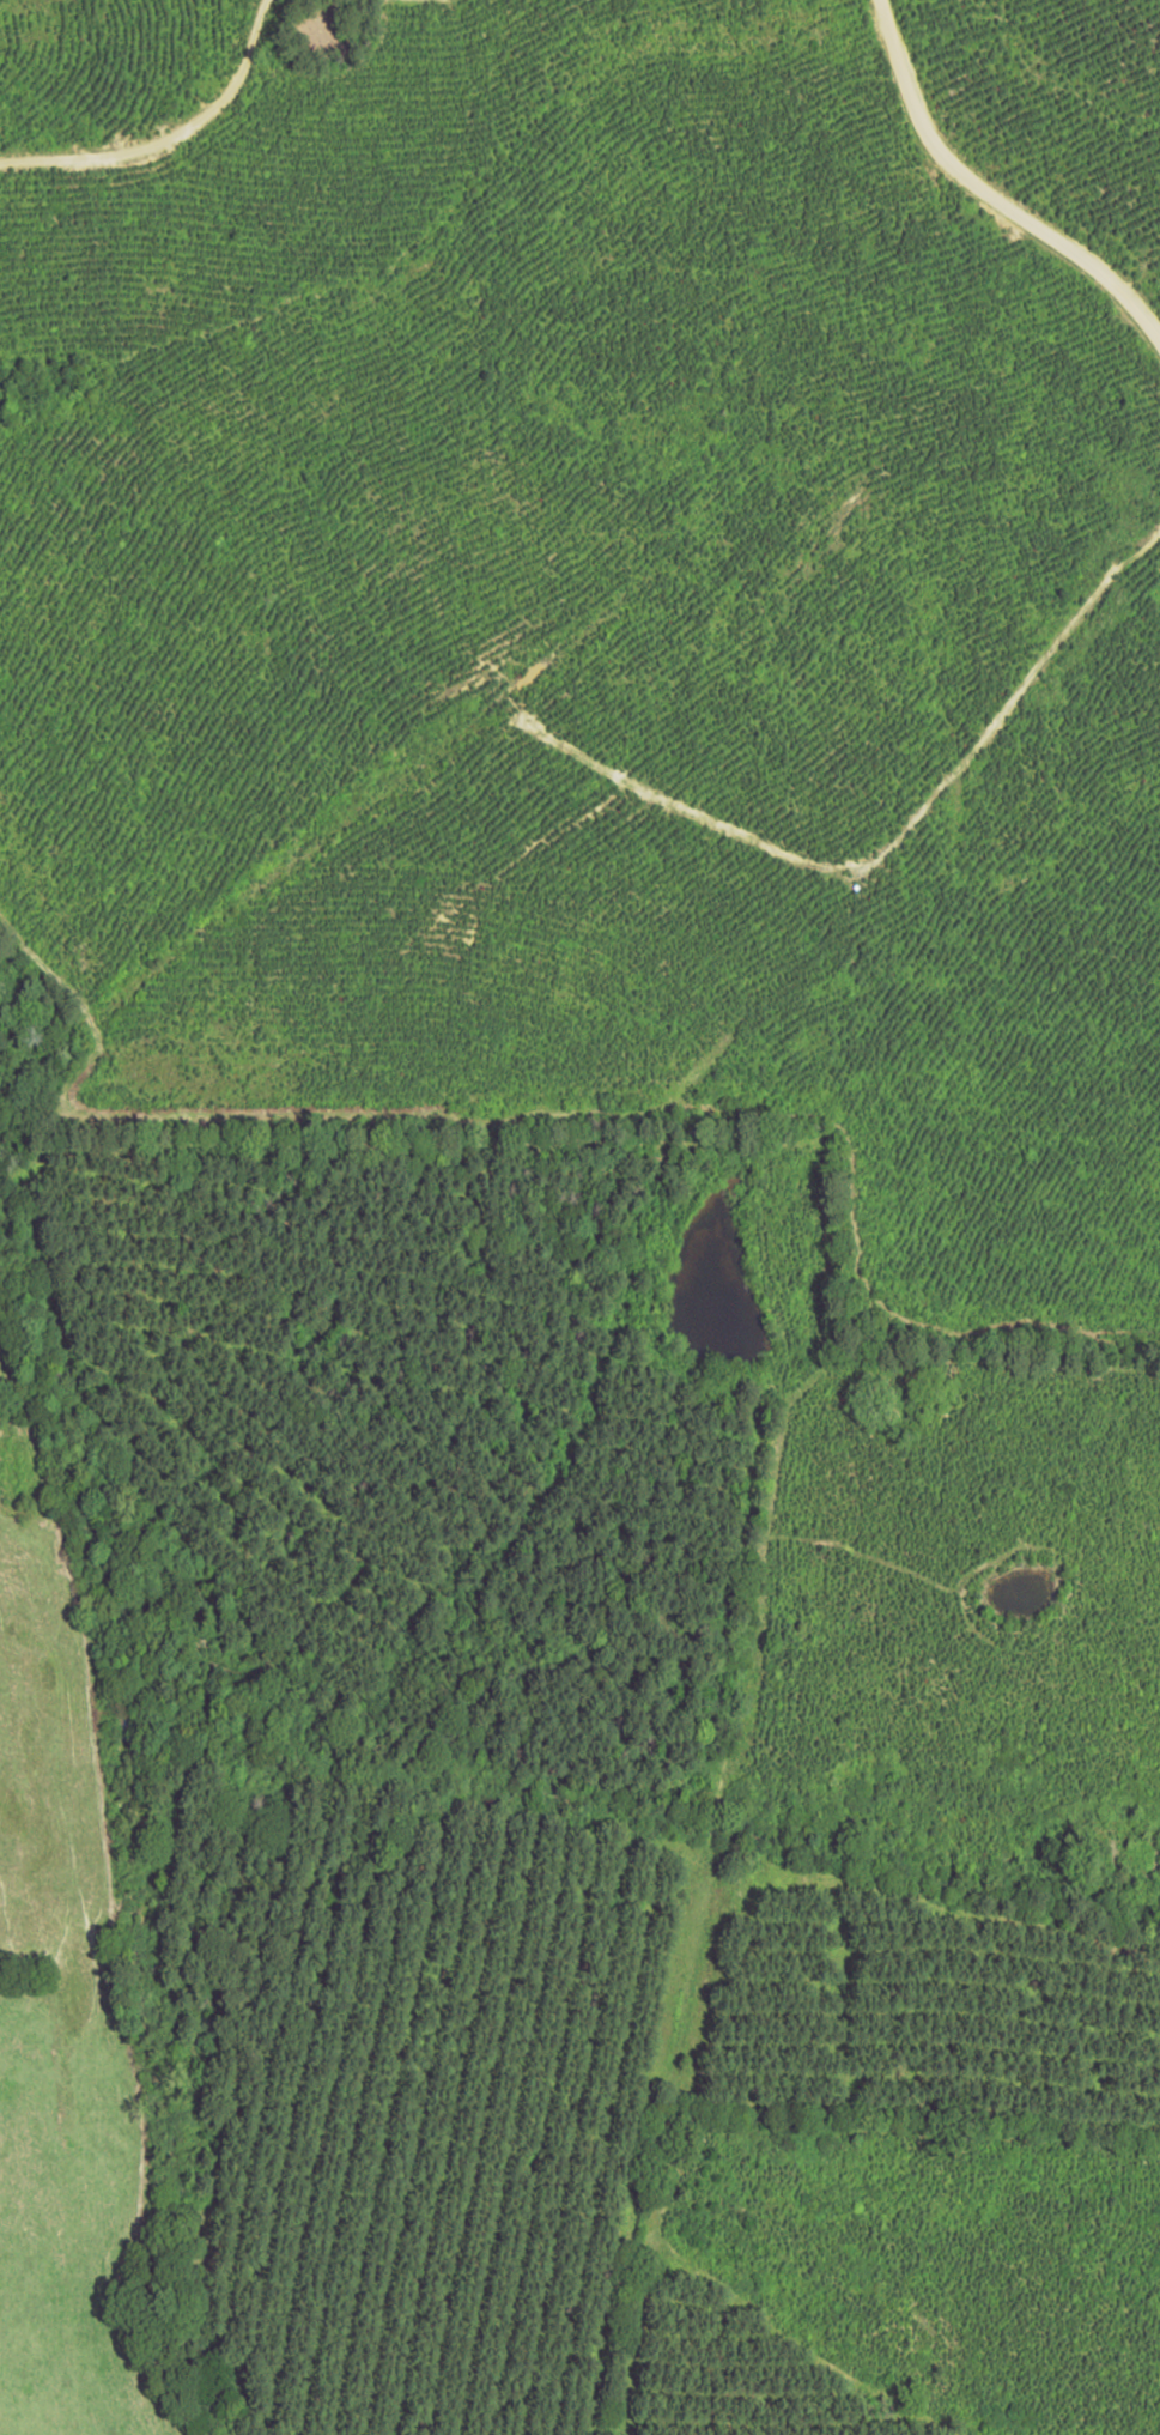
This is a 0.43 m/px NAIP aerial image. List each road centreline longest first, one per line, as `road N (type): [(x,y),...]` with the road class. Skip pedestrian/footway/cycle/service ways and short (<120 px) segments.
road 1 (residential): [(1159,354),(1134,303),(1001,199),(940,164),(907,99),(880,0)]
road 2 (residential): [(907,99),(746,243),(761,325),(706,381)]

